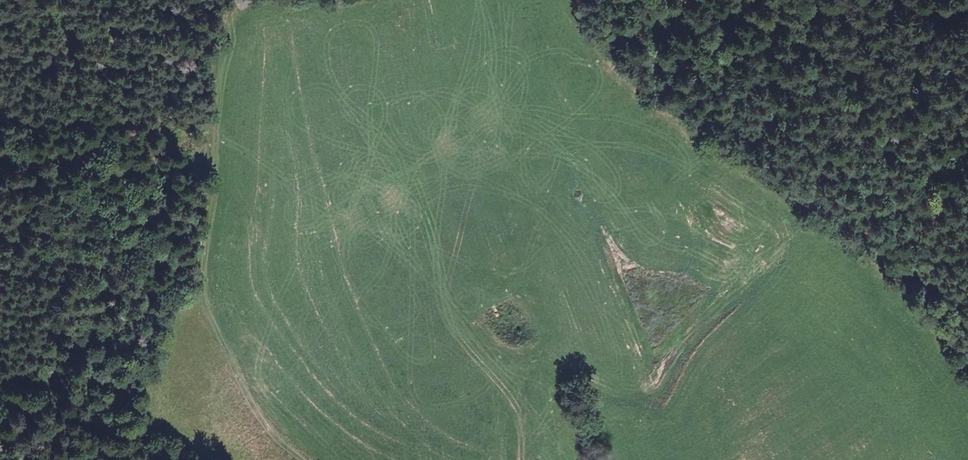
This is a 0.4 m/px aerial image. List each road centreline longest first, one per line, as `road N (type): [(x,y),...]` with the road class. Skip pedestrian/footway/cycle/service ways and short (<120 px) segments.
road 1 (track): [(301,459),(256,411),(200,286),(226,0)]

